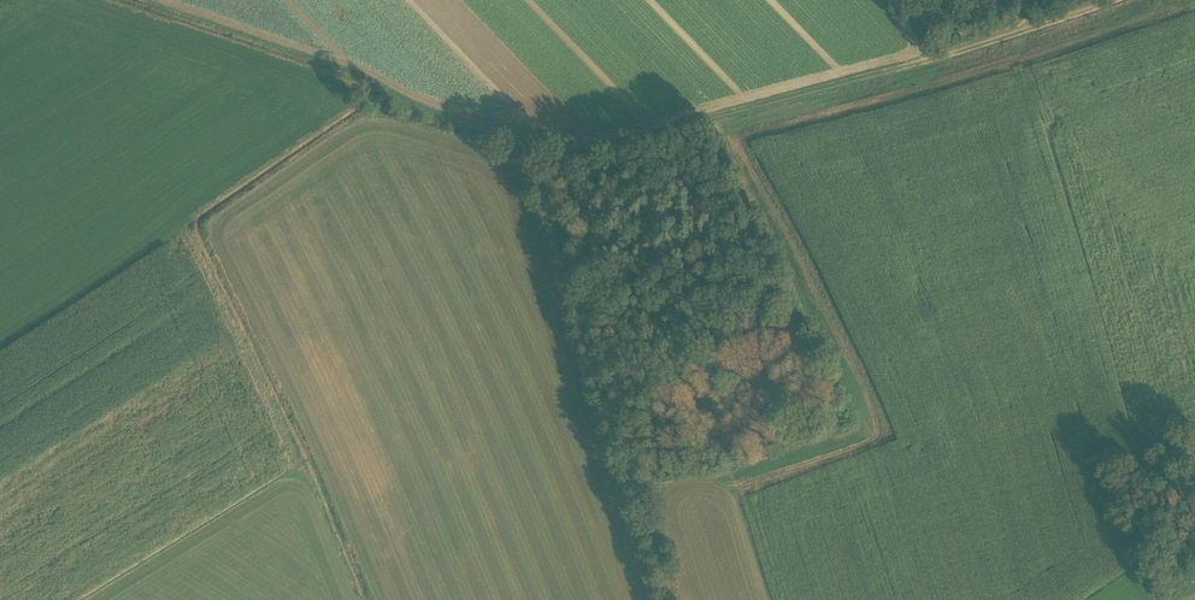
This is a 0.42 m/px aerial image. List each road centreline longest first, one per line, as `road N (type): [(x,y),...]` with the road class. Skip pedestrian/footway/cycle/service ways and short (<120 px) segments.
road 1 (track): [(670,599),(555,214),(564,163),(1128,0)]
road 2 (track): [(564,163),(376,100)]

